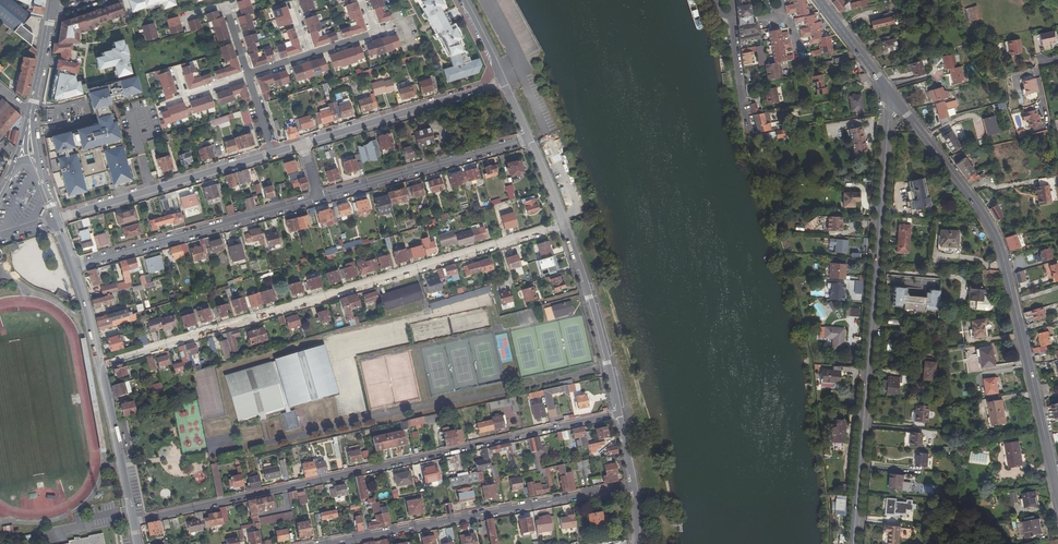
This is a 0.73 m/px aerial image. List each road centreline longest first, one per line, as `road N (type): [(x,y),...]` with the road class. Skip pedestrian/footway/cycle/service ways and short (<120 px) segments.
road 1 (residential): [(133,522),(619,414)]
road 2 (residential): [(100,364),(565,223)]
road 3 (tertiary): [(891,91),(852,543)]
road 4 (primary): [(904,110),(999,243),(1057,494)]
road 5 (residential): [(634,485),(328,543)]
road 6 (residential): [(73,267),(319,197)]
road 7 (secondary): [(55,219),(272,153)]
road 8 (residential): [(319,197),(530,138)]
road 9 (secondary): [(302,144),(504,82)]
road 10 (residential): [(619,414),(565,223)]
road 11 (residential): [(100,364),(133,522)]
road 12 (residential): [(732,0),(746,128)]

